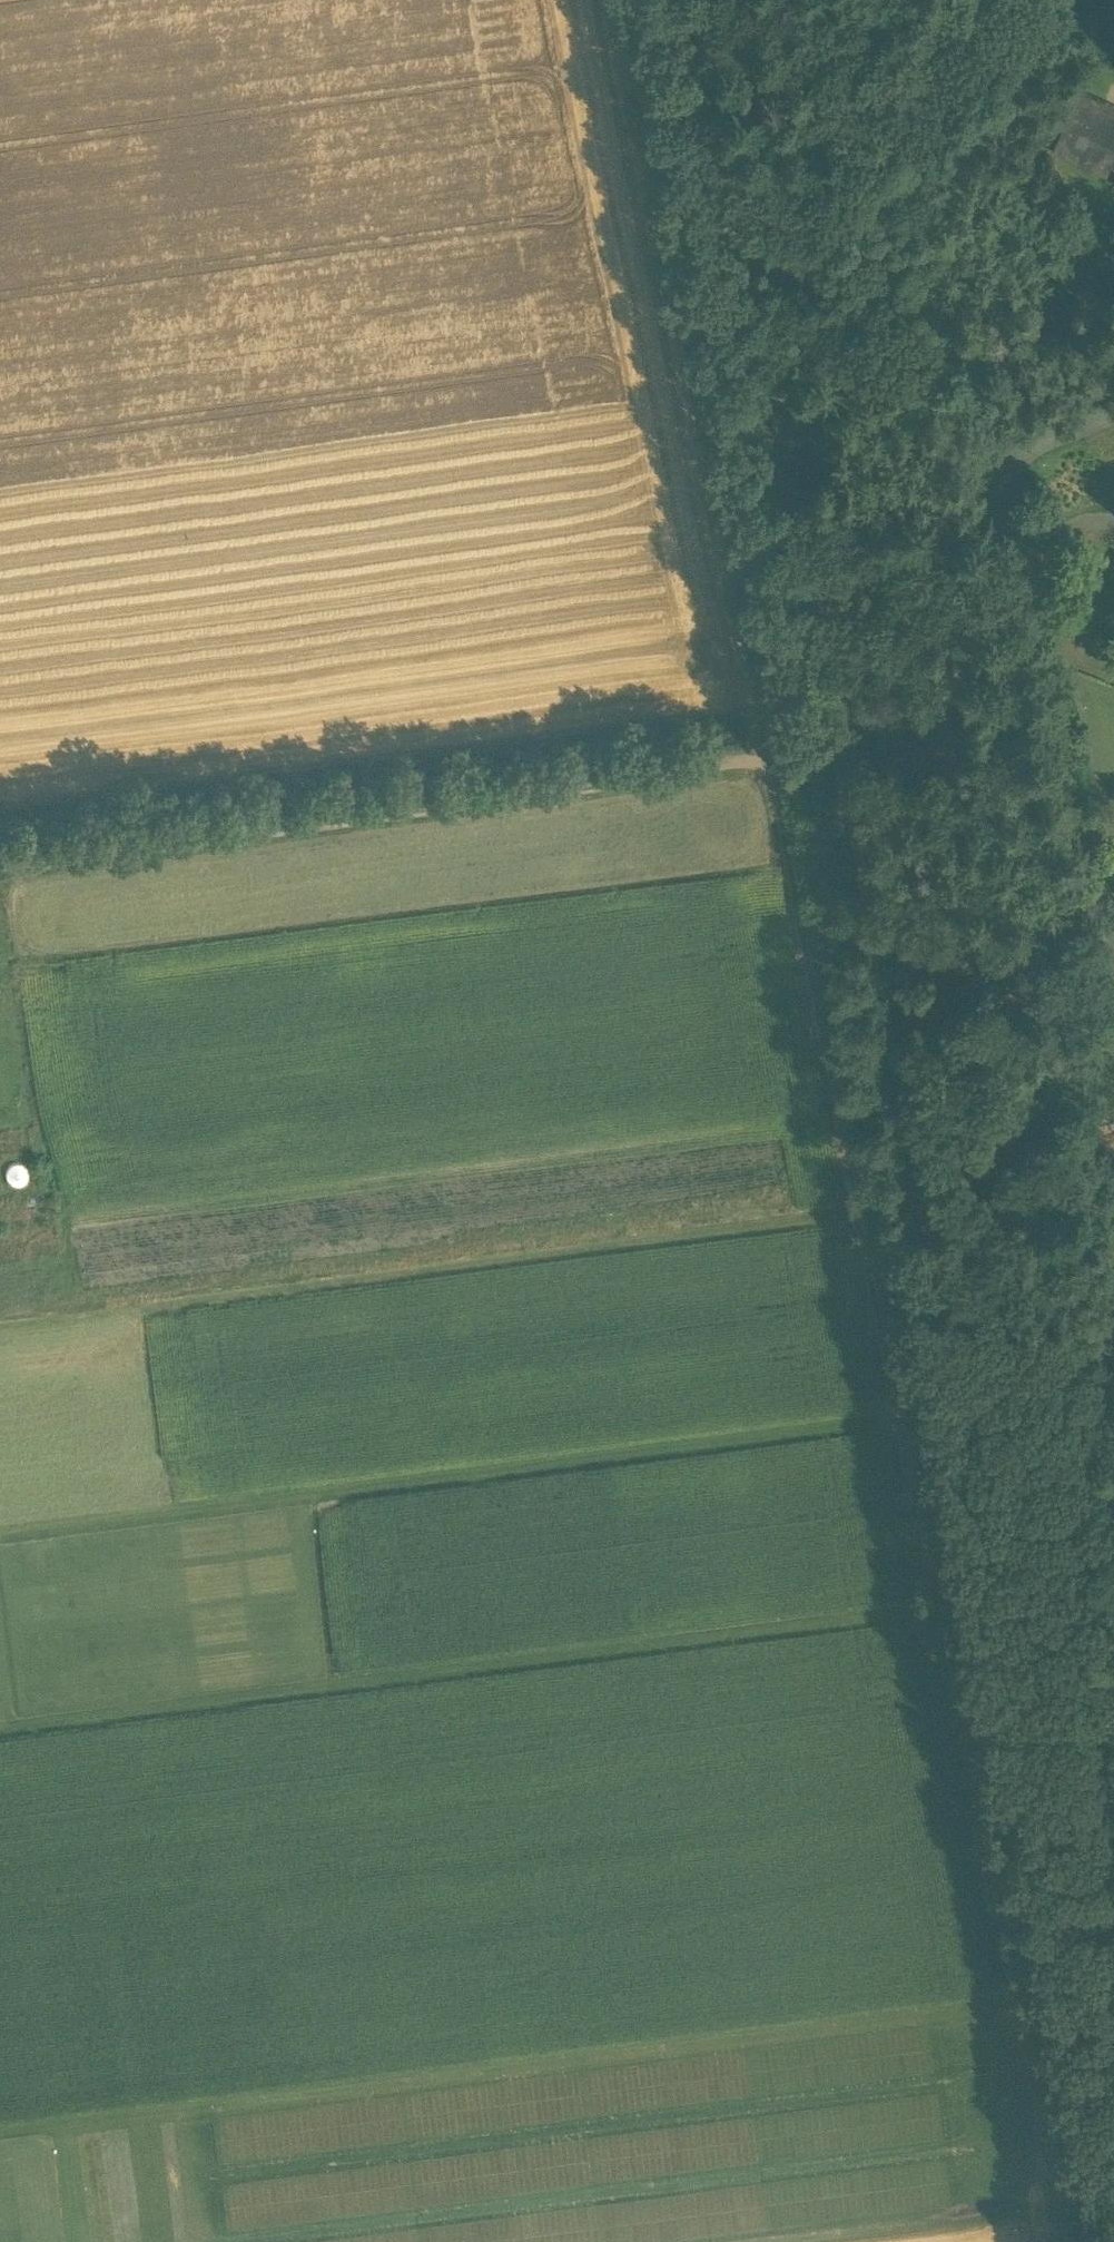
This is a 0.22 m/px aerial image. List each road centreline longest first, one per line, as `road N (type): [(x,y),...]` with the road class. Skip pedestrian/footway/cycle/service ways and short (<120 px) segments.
road 1 (residential): [(1113,416),(1010,462),(1004,477),(1020,529)]

